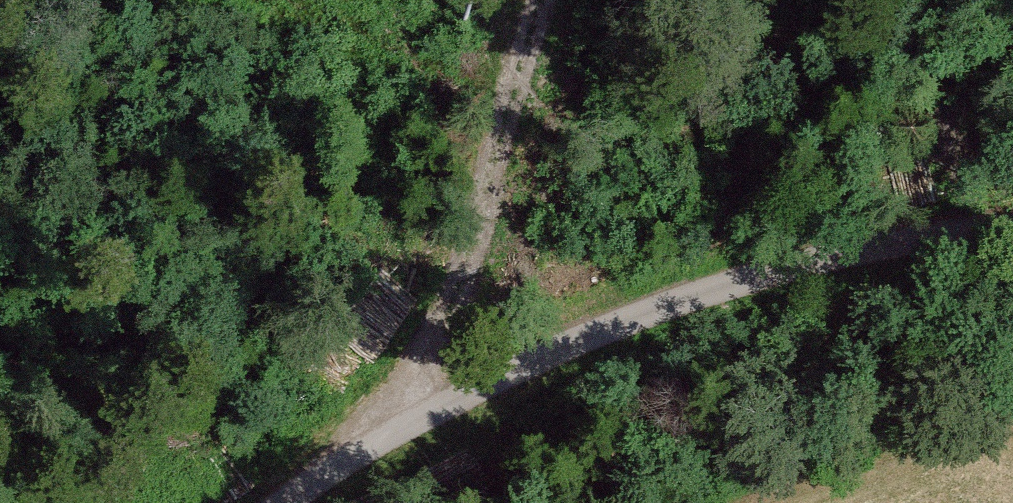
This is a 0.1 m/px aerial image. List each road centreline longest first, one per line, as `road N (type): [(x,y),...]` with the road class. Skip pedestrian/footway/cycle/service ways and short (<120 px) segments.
road 1 (residential): [(292,502),(385,442),(585,338),(746,278),(868,246),(1012,228)]
road 2 (track): [(385,442),(462,276),(546,0)]

